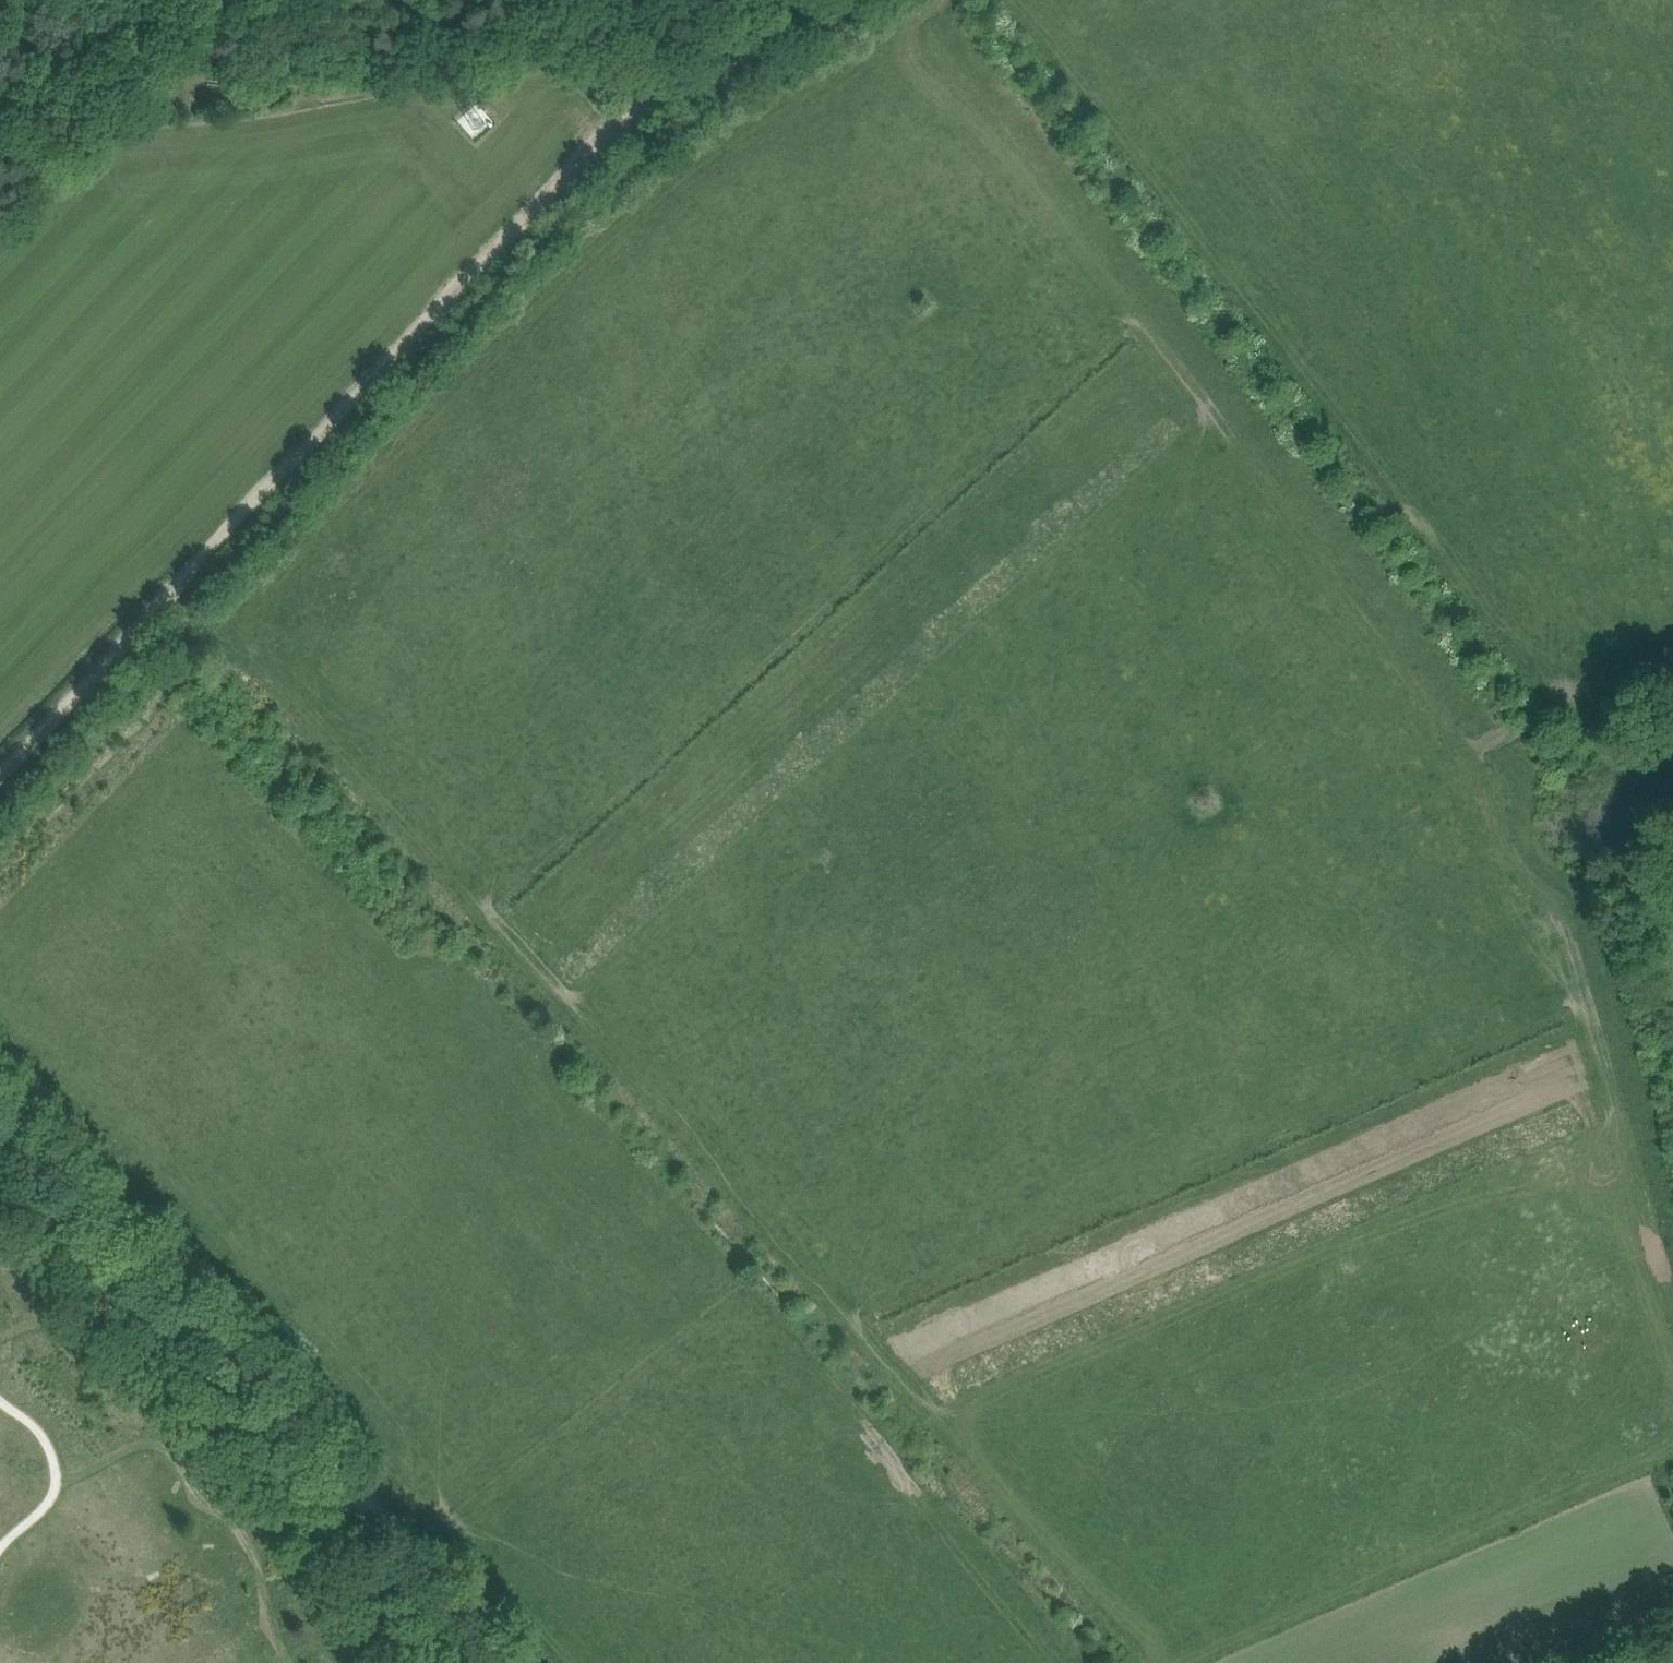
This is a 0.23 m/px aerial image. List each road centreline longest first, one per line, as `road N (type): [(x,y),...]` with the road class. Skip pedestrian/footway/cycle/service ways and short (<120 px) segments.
road 1 (track): [(0,776),(286,463),(561,180),(802,0)]
road 2 (track): [(510,1662),(0,1094)]

